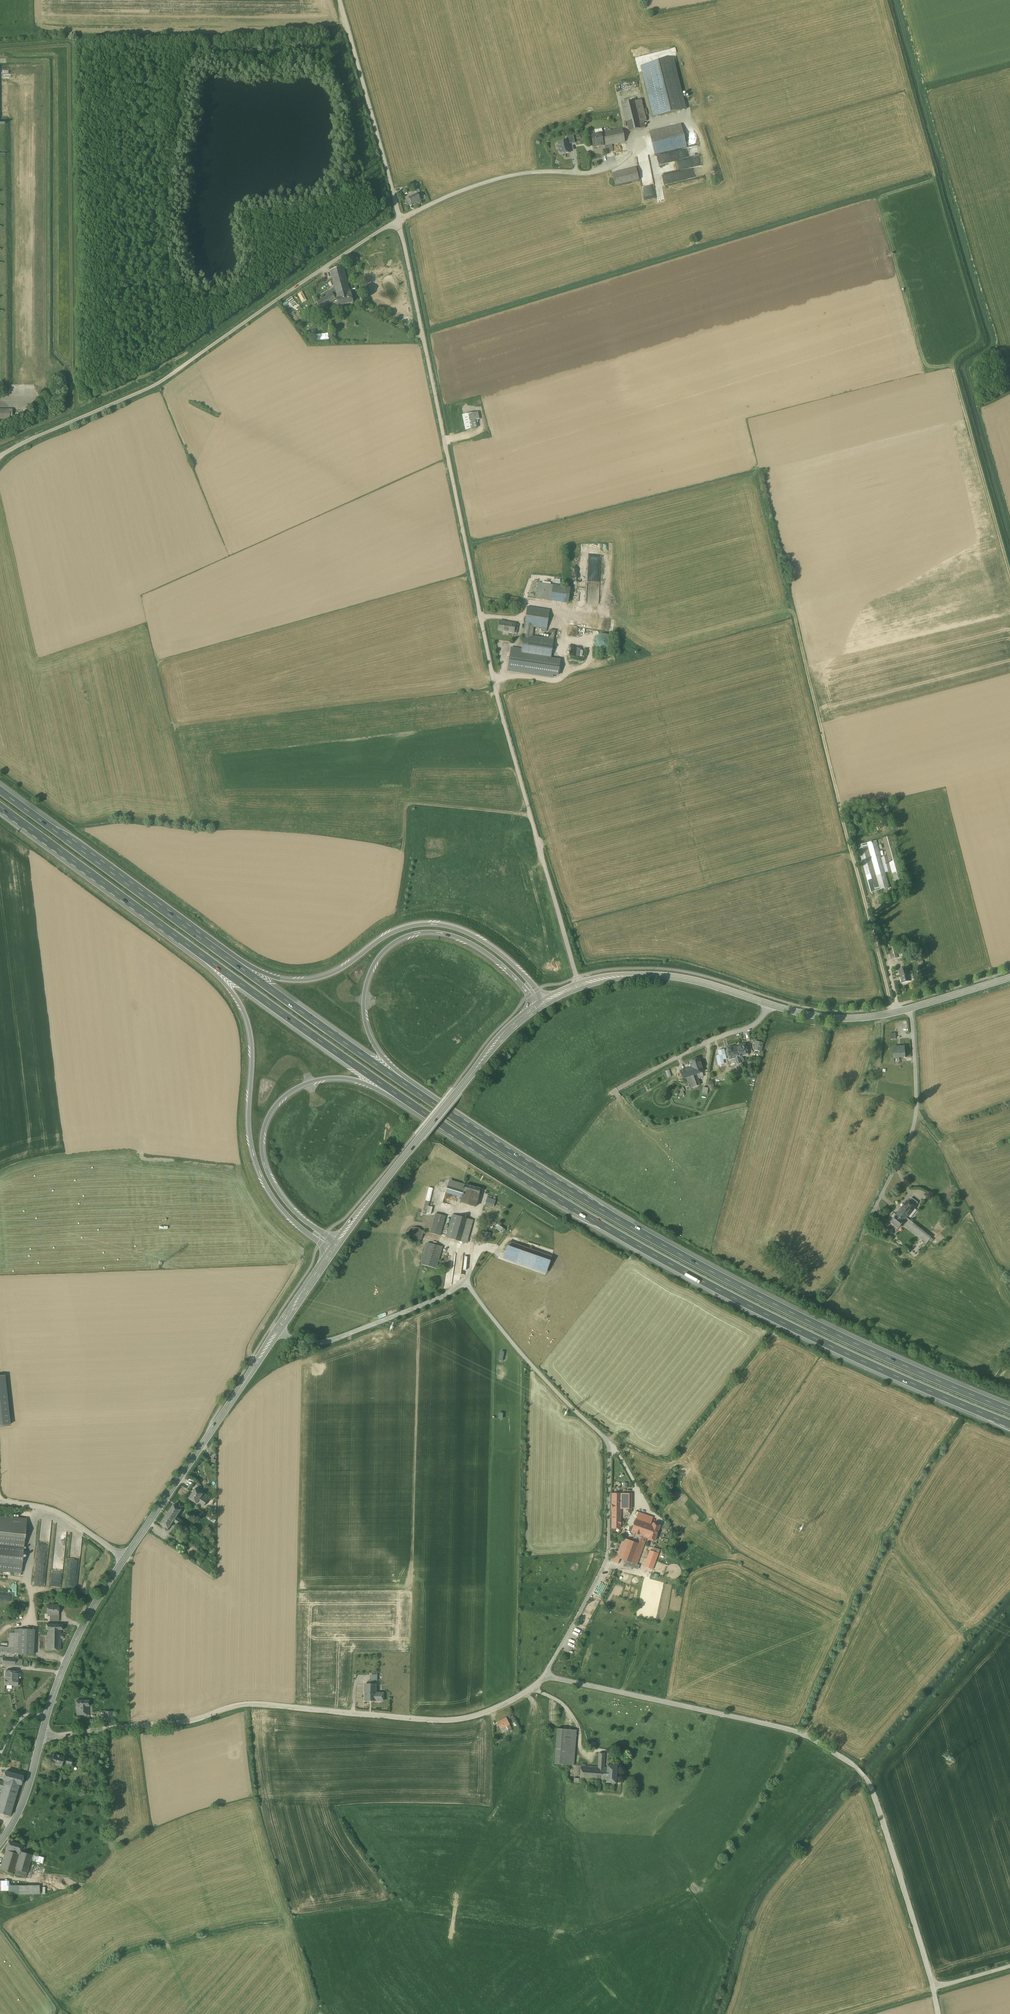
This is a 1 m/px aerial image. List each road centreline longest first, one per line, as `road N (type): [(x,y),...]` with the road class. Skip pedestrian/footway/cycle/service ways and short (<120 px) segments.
road 1 (unclassified): [(398,220),(496,694),(579,986)]
road 2 (motorway): [(395,1093),(704,1283),(1009,1424)]
road 3 (motorway): [(1009,1410),(709,1271),(399,1080)]
road 4 (unclassified): [(545,1675),(608,1559),(607,1439),(519,1349),(465,1279),(331,1340),(305,1344),(279,1330)]
road 5 (unclassified): [(545,1675),(799,1732),(857,1769),(868,1780),(935,1986)]
road 6 (unclassified): [(41,1738),(183,1722),(250,1704),(460,1719),(505,1703),(545,1675)]
road 7 (unclassified): [(4,453),(157,384),(398,220)]
road 8 (track): [(798,621),(893,1013)]
road 9 (motorway): [(545,1003),(494,950),(439,925),(393,932),(316,979),(280,979),(237,966)]
road 10 (motorway): [(203,957),(248,1024),(250,1136),(261,1176),(285,1214),(331,1253)]
road 11 (tertiary): [(579,986),(664,976),(812,1016),(909,1009)]
road 12 (motorway): [(399,1080),(371,1038),(363,1006),(374,965),(395,942),(436,932),(467,941),(506,969),(536,1008)]
road 13 (secondary): [(338,1243),(496,1043),(536,1008)]
road 14 (motorway): [(338,1243),(302,1220),(273,1184),(263,1156),(267,1121),(288,1093),(322,1079),(395,1093)]
road 15 (motorway): [(237,966),(0,791)]
road 16 (secondary): [(125,1558),(279,1330)]
road 17 (motorway): [(0,807),(203,957)]
road 18 (motorway): [(203,957),(395,1093)]
road 19 (unclassified): [(341,0),(398,220)]
road 20 (unclassified): [(873,1211),(917,1118),(909,1009)]
road 21 (motorway): [(399,1080),(237,966)]
road 22 (secondary): [(47,1717),(73,1644),(125,1558)]
road 23 (track): [(530,814),(413,804),(406,808),(403,848)]
road 24 (unclassified): [(125,1558),(50,1509),(0,1502)]

